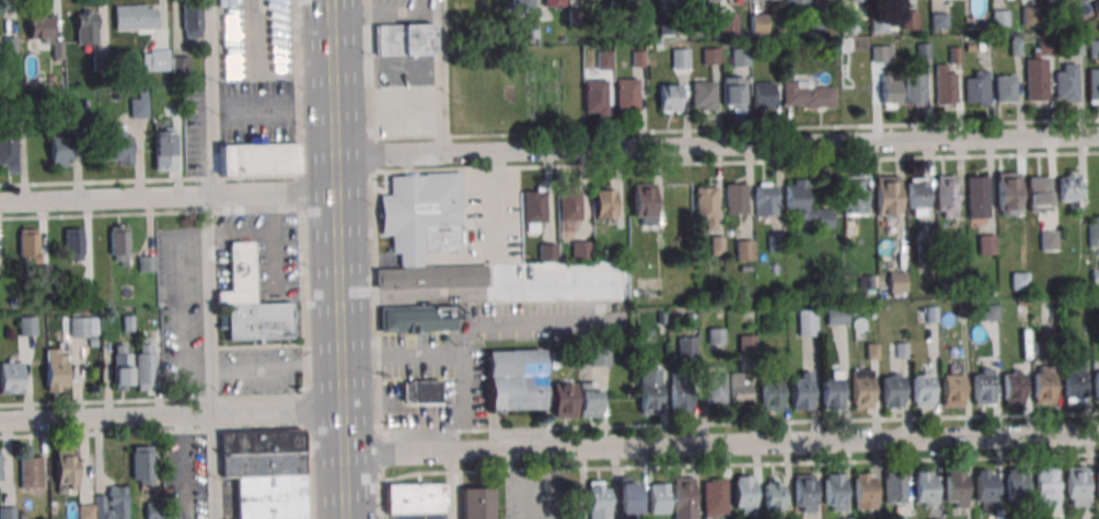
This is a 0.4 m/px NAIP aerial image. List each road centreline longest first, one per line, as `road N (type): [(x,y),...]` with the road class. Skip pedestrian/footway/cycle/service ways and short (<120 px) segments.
road 1 (residential): [(333,157),(1098,135)]
road 2 (residential): [(343,452),(1098,434)]
road 3 (primary): [(345,518),(332,134)]
road 4 (residential): [(0,421),(342,409)]
road 5 (residential): [(0,204),(335,197)]

